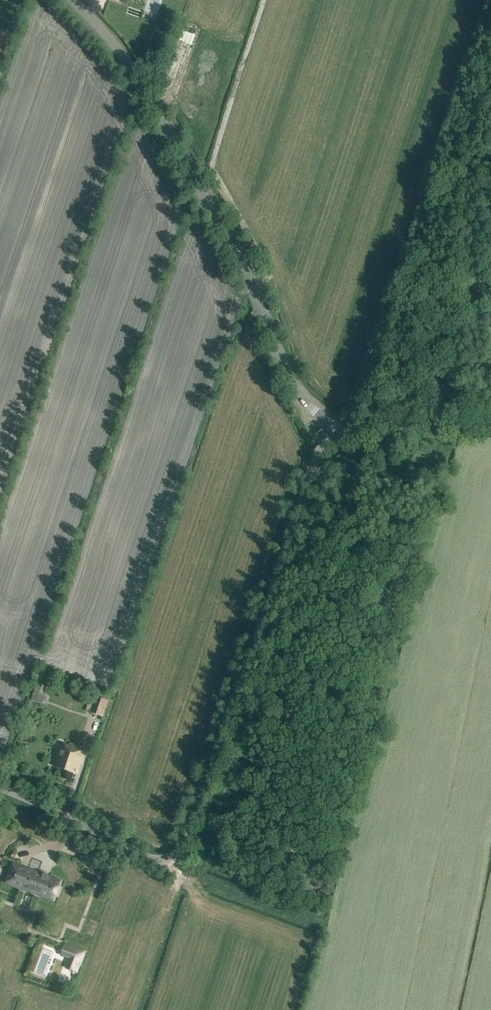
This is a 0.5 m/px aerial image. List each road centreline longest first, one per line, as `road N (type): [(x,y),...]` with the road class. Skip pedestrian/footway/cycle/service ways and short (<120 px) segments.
road 1 (tertiary): [(0,788),(152,860),(183,850),(316,460),(335,428)]
road 2 (tertiary): [(335,428),(307,404),(149,99),(71,0)]
road 3 (tertiary): [(335,428),(353,435),(490,424)]

